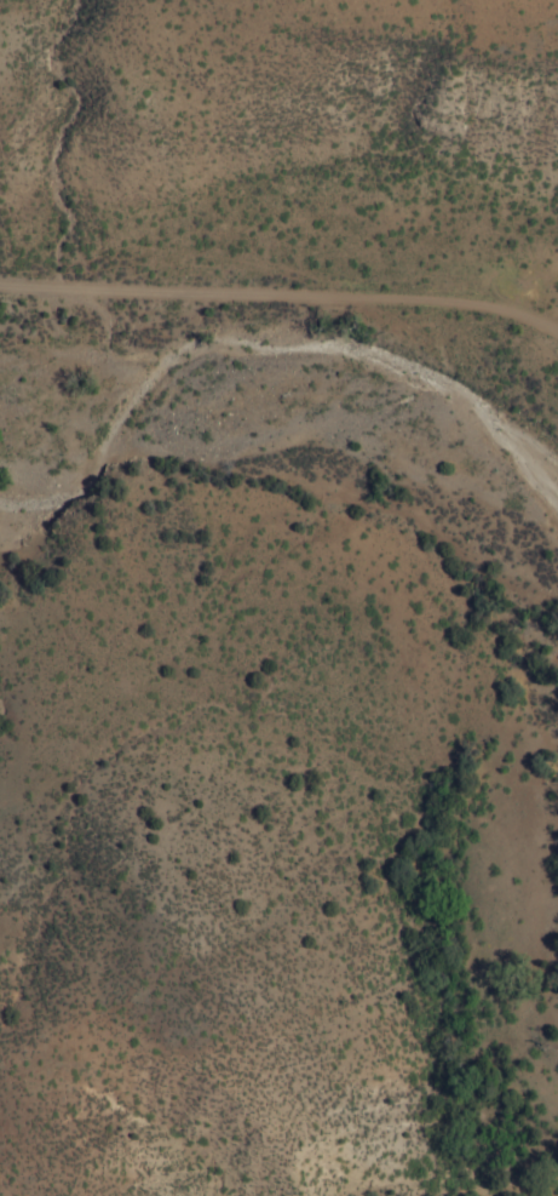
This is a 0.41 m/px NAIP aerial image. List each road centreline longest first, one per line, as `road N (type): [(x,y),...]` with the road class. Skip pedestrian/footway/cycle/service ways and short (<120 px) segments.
road 1 (residential): [(557,315),(464,288),(0,272)]

